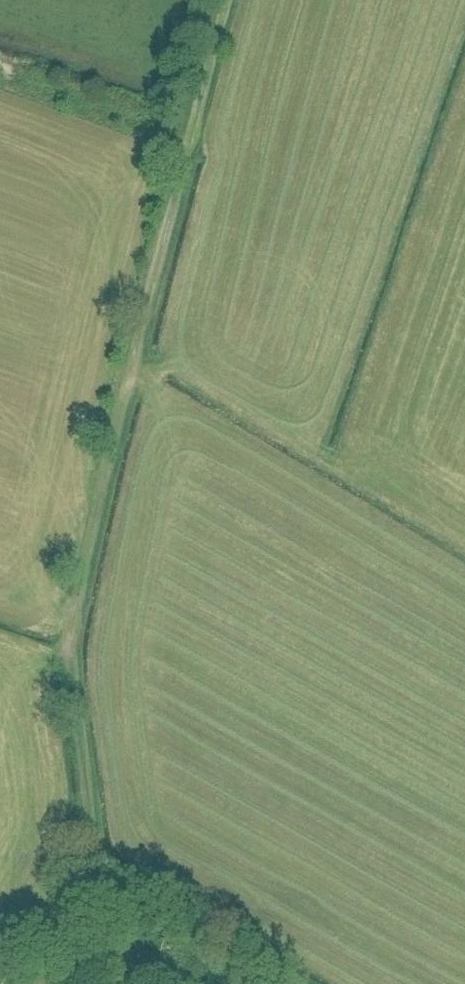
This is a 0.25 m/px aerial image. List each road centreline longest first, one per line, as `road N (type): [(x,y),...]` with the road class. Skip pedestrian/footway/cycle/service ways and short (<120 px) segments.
road 1 (track): [(274,971),(106,873),(92,845),(69,658),(72,604),(225,0)]

